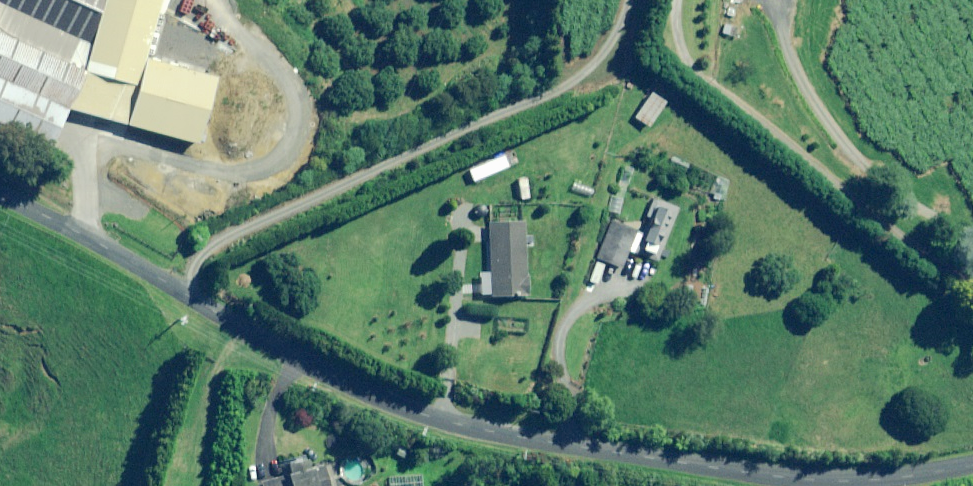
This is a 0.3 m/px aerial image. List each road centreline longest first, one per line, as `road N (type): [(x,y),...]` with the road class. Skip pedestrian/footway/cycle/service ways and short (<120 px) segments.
road 1 (unclassified): [(972,465),(811,480),(483,431),(360,389),(0,197)]
road 2 (track): [(632,0),(610,59),(226,241),(182,294)]

